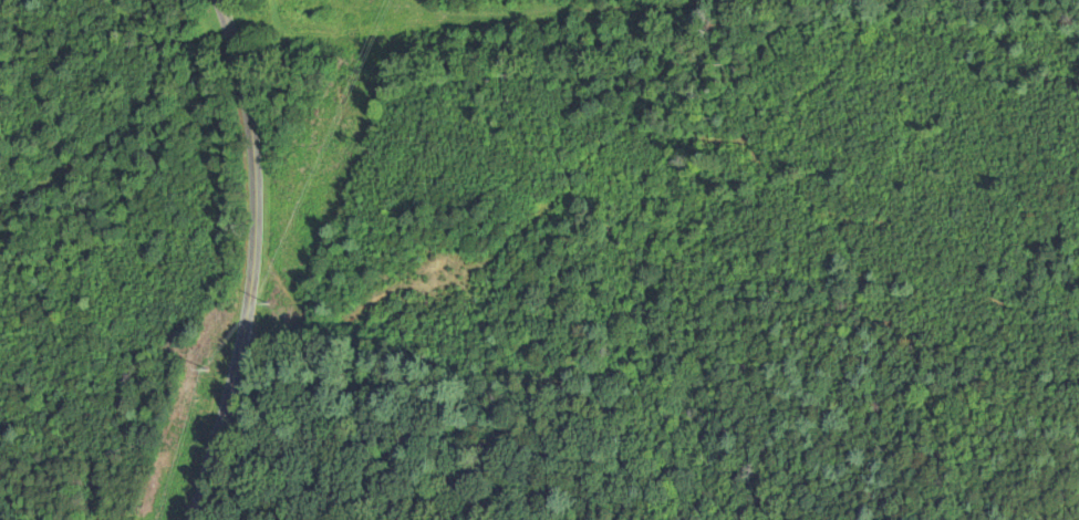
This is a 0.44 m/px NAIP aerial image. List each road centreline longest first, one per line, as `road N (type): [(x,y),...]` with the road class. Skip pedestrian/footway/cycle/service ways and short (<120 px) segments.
road 1 (residential): [(192,519),(238,354),(253,247),(247,103),(218,0)]

